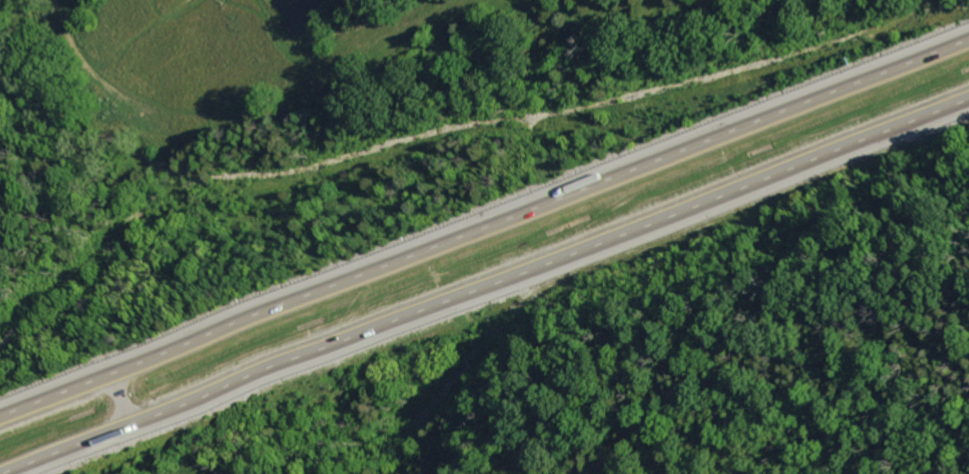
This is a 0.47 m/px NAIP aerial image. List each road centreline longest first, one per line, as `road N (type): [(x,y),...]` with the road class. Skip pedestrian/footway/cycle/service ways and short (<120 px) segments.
road 1 (motorway): [(968,37),(0,415)]
road 2 (motorway): [(20,473),(968,105)]

